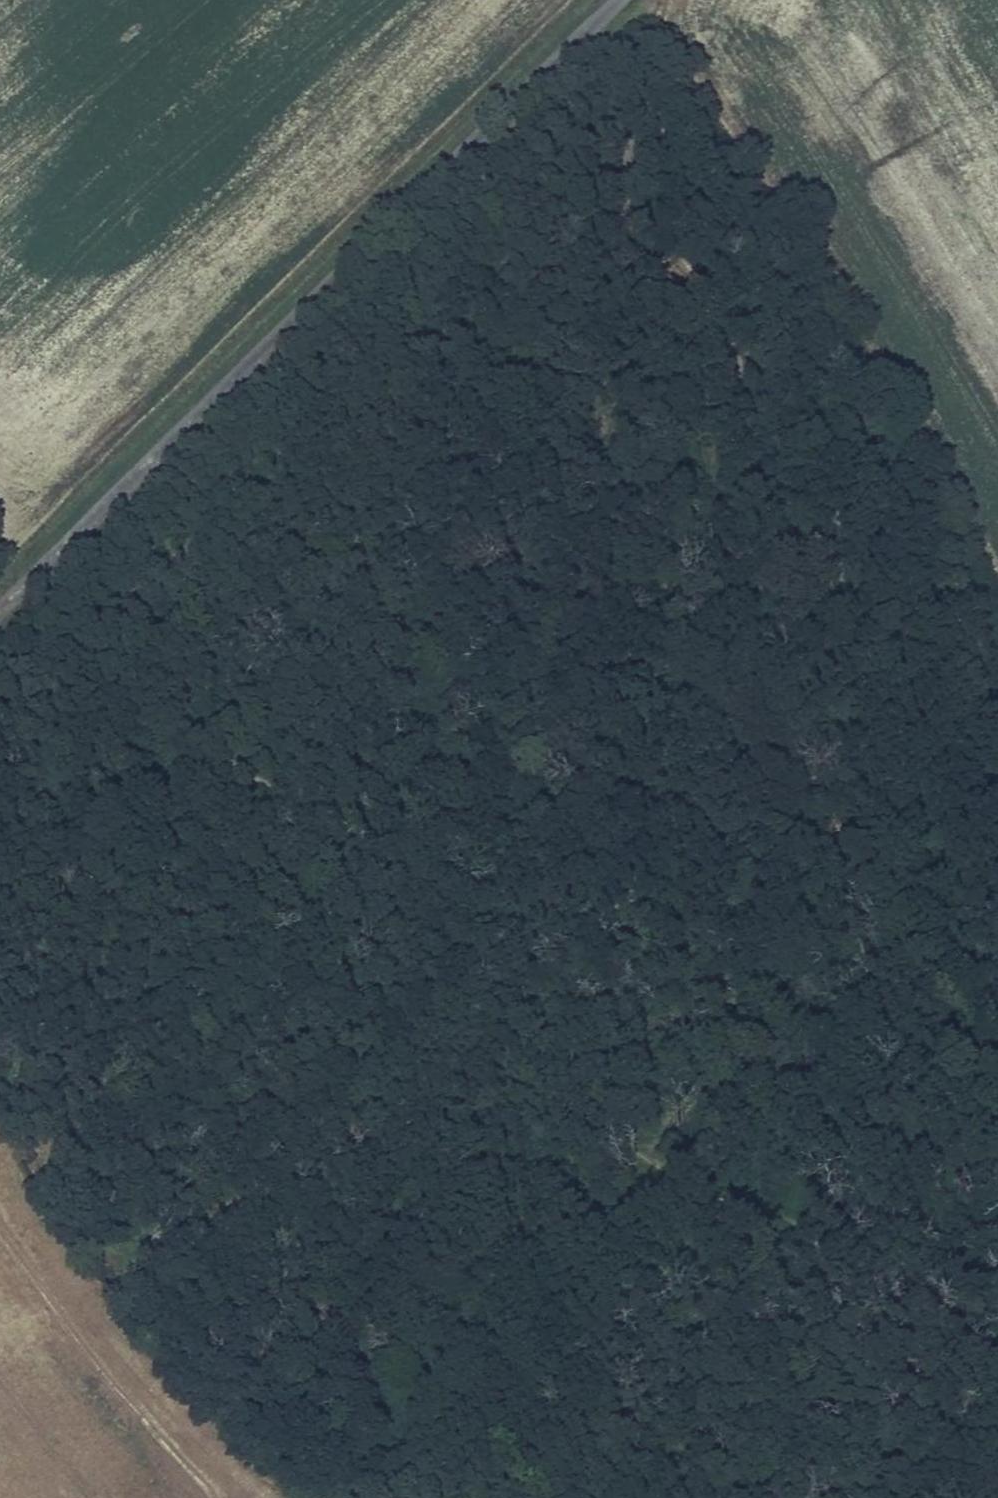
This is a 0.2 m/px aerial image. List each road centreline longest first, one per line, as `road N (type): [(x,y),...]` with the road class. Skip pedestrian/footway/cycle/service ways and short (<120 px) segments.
road 1 (unclassified): [(0,614),(618,0)]

